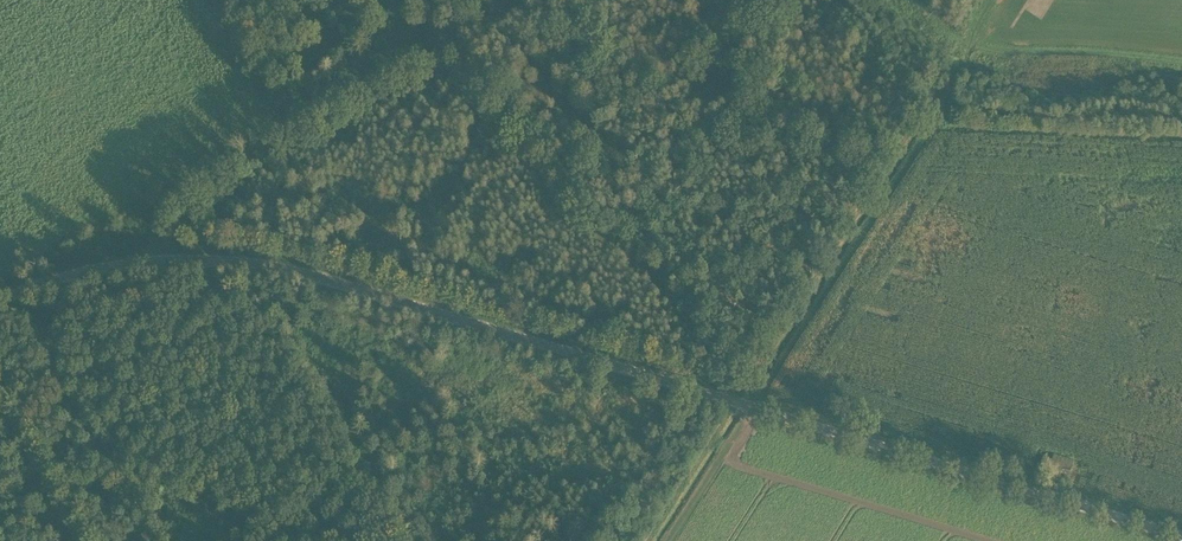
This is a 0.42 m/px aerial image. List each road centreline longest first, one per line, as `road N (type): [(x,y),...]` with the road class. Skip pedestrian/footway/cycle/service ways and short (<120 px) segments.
road 1 (unclassified): [(1181,536),(349,279),(218,259),(114,262),(0,298)]
road 2 (track): [(162,261),(166,207),(180,193),(425,50),(426,22),(409,0)]
road 3 (track): [(967,51),(1181,68)]

